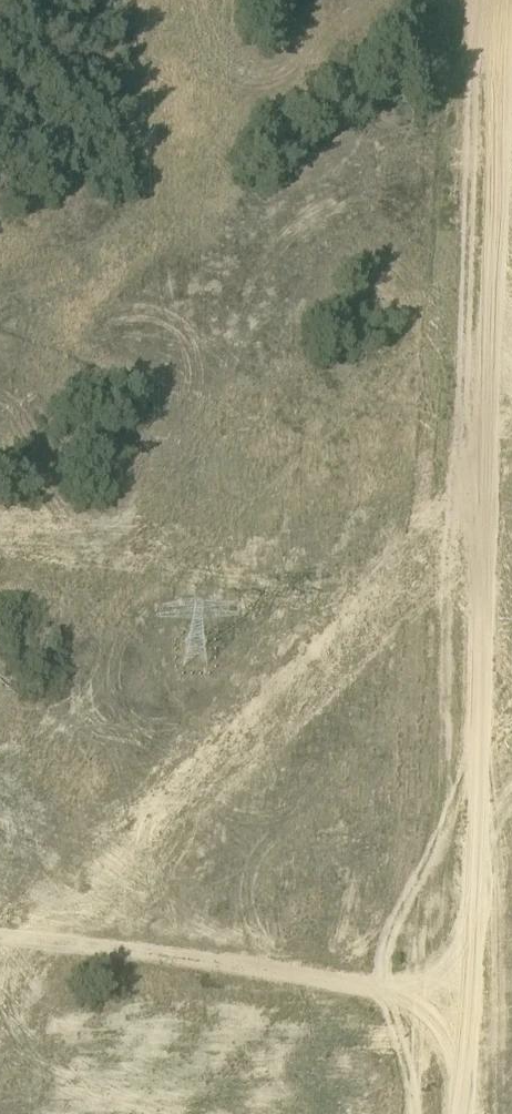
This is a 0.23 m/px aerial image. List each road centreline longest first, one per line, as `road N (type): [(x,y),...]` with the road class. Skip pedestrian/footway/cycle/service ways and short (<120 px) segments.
road 1 (track): [(503,0),(489,732),(462,992)]
road 2 (track): [(0,934),(462,992),(456,1113)]

